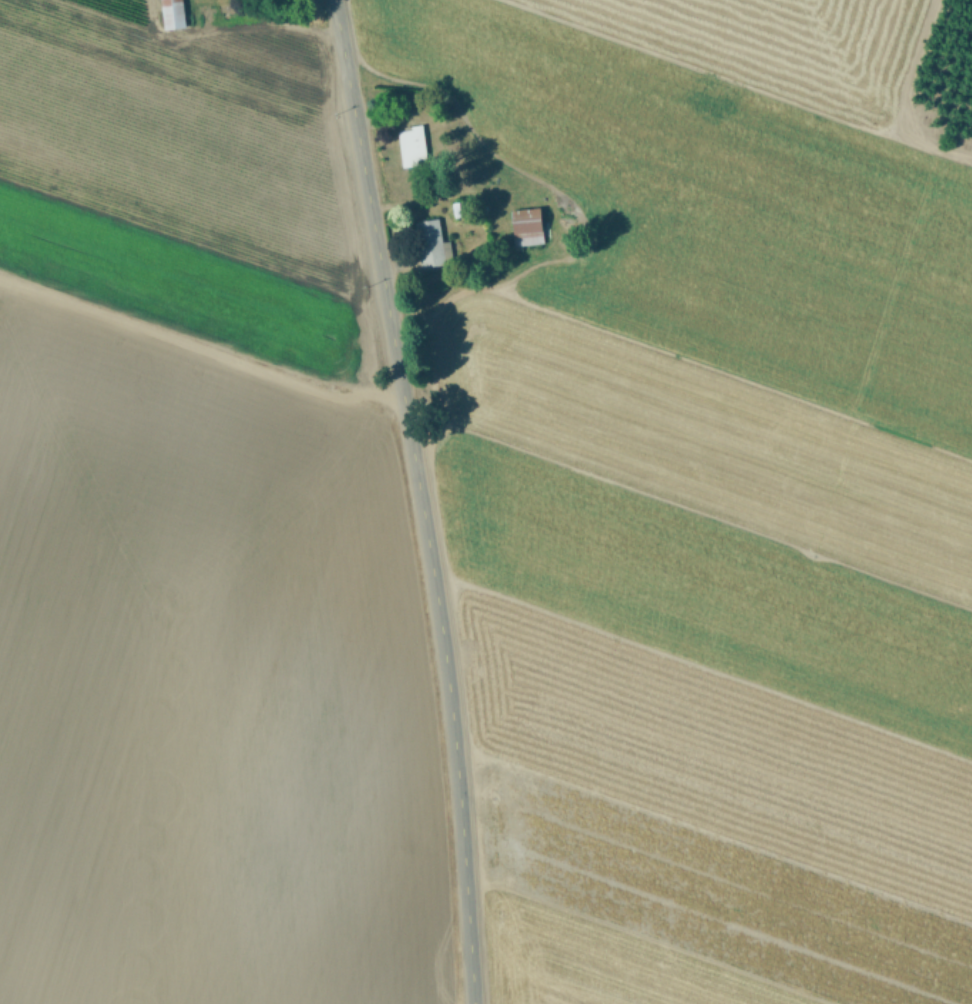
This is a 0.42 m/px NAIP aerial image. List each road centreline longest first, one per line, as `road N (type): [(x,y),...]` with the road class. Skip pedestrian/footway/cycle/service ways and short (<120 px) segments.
road 1 (tertiary): [(473,1003),(448,687),(333,0)]

